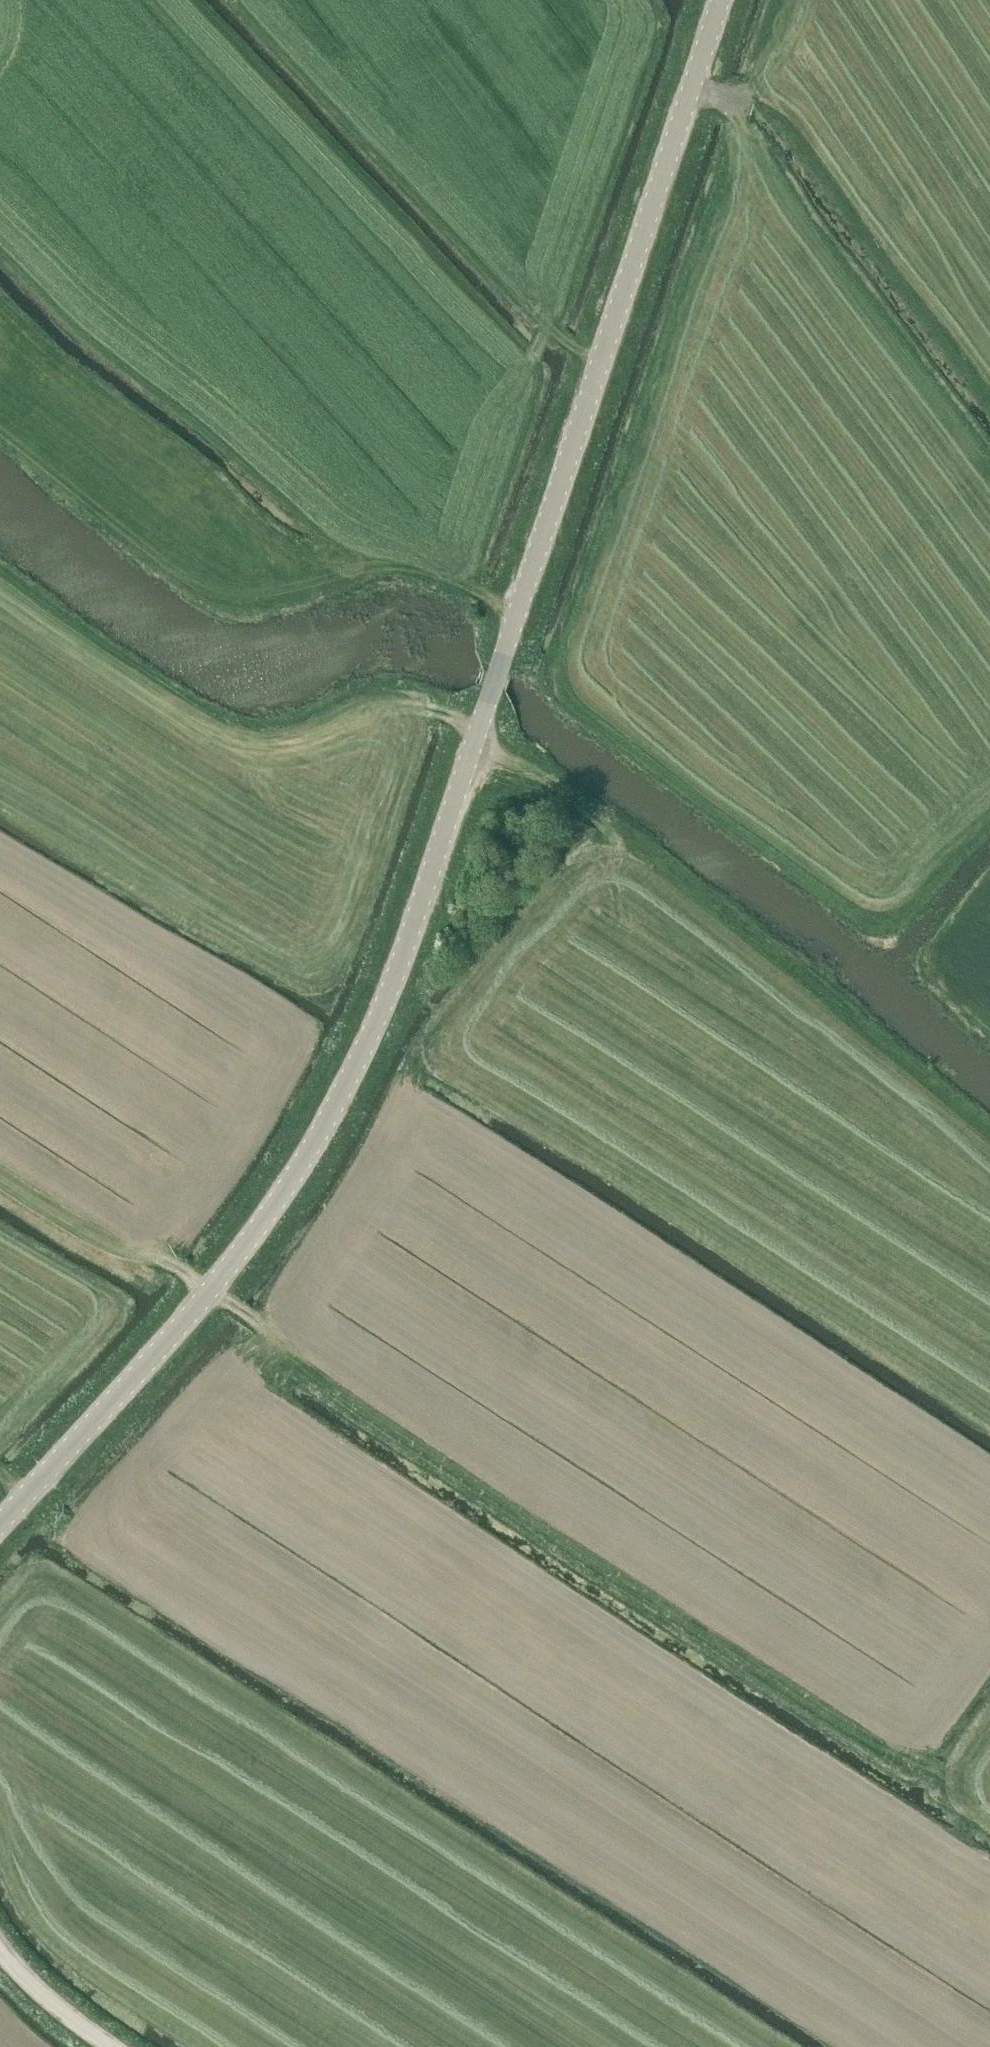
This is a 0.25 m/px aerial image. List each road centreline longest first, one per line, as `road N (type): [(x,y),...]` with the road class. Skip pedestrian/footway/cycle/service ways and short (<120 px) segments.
road 1 (secondary): [(0,1526),(250,1241),(356,1067),(431,878),(727,0)]
road 2 (unclassified): [(109,2046),(15,1975),(0,1951)]

